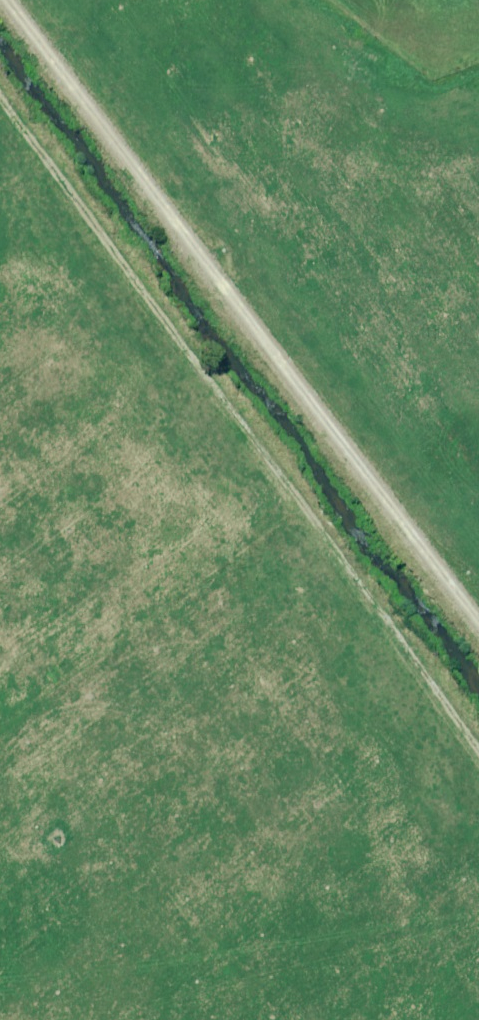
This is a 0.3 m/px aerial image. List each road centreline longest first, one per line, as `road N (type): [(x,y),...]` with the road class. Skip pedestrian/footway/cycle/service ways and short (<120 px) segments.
road 1 (track): [(478,745),(198,364),(0,114)]
road 2 (track): [(478,602),(28,0)]

